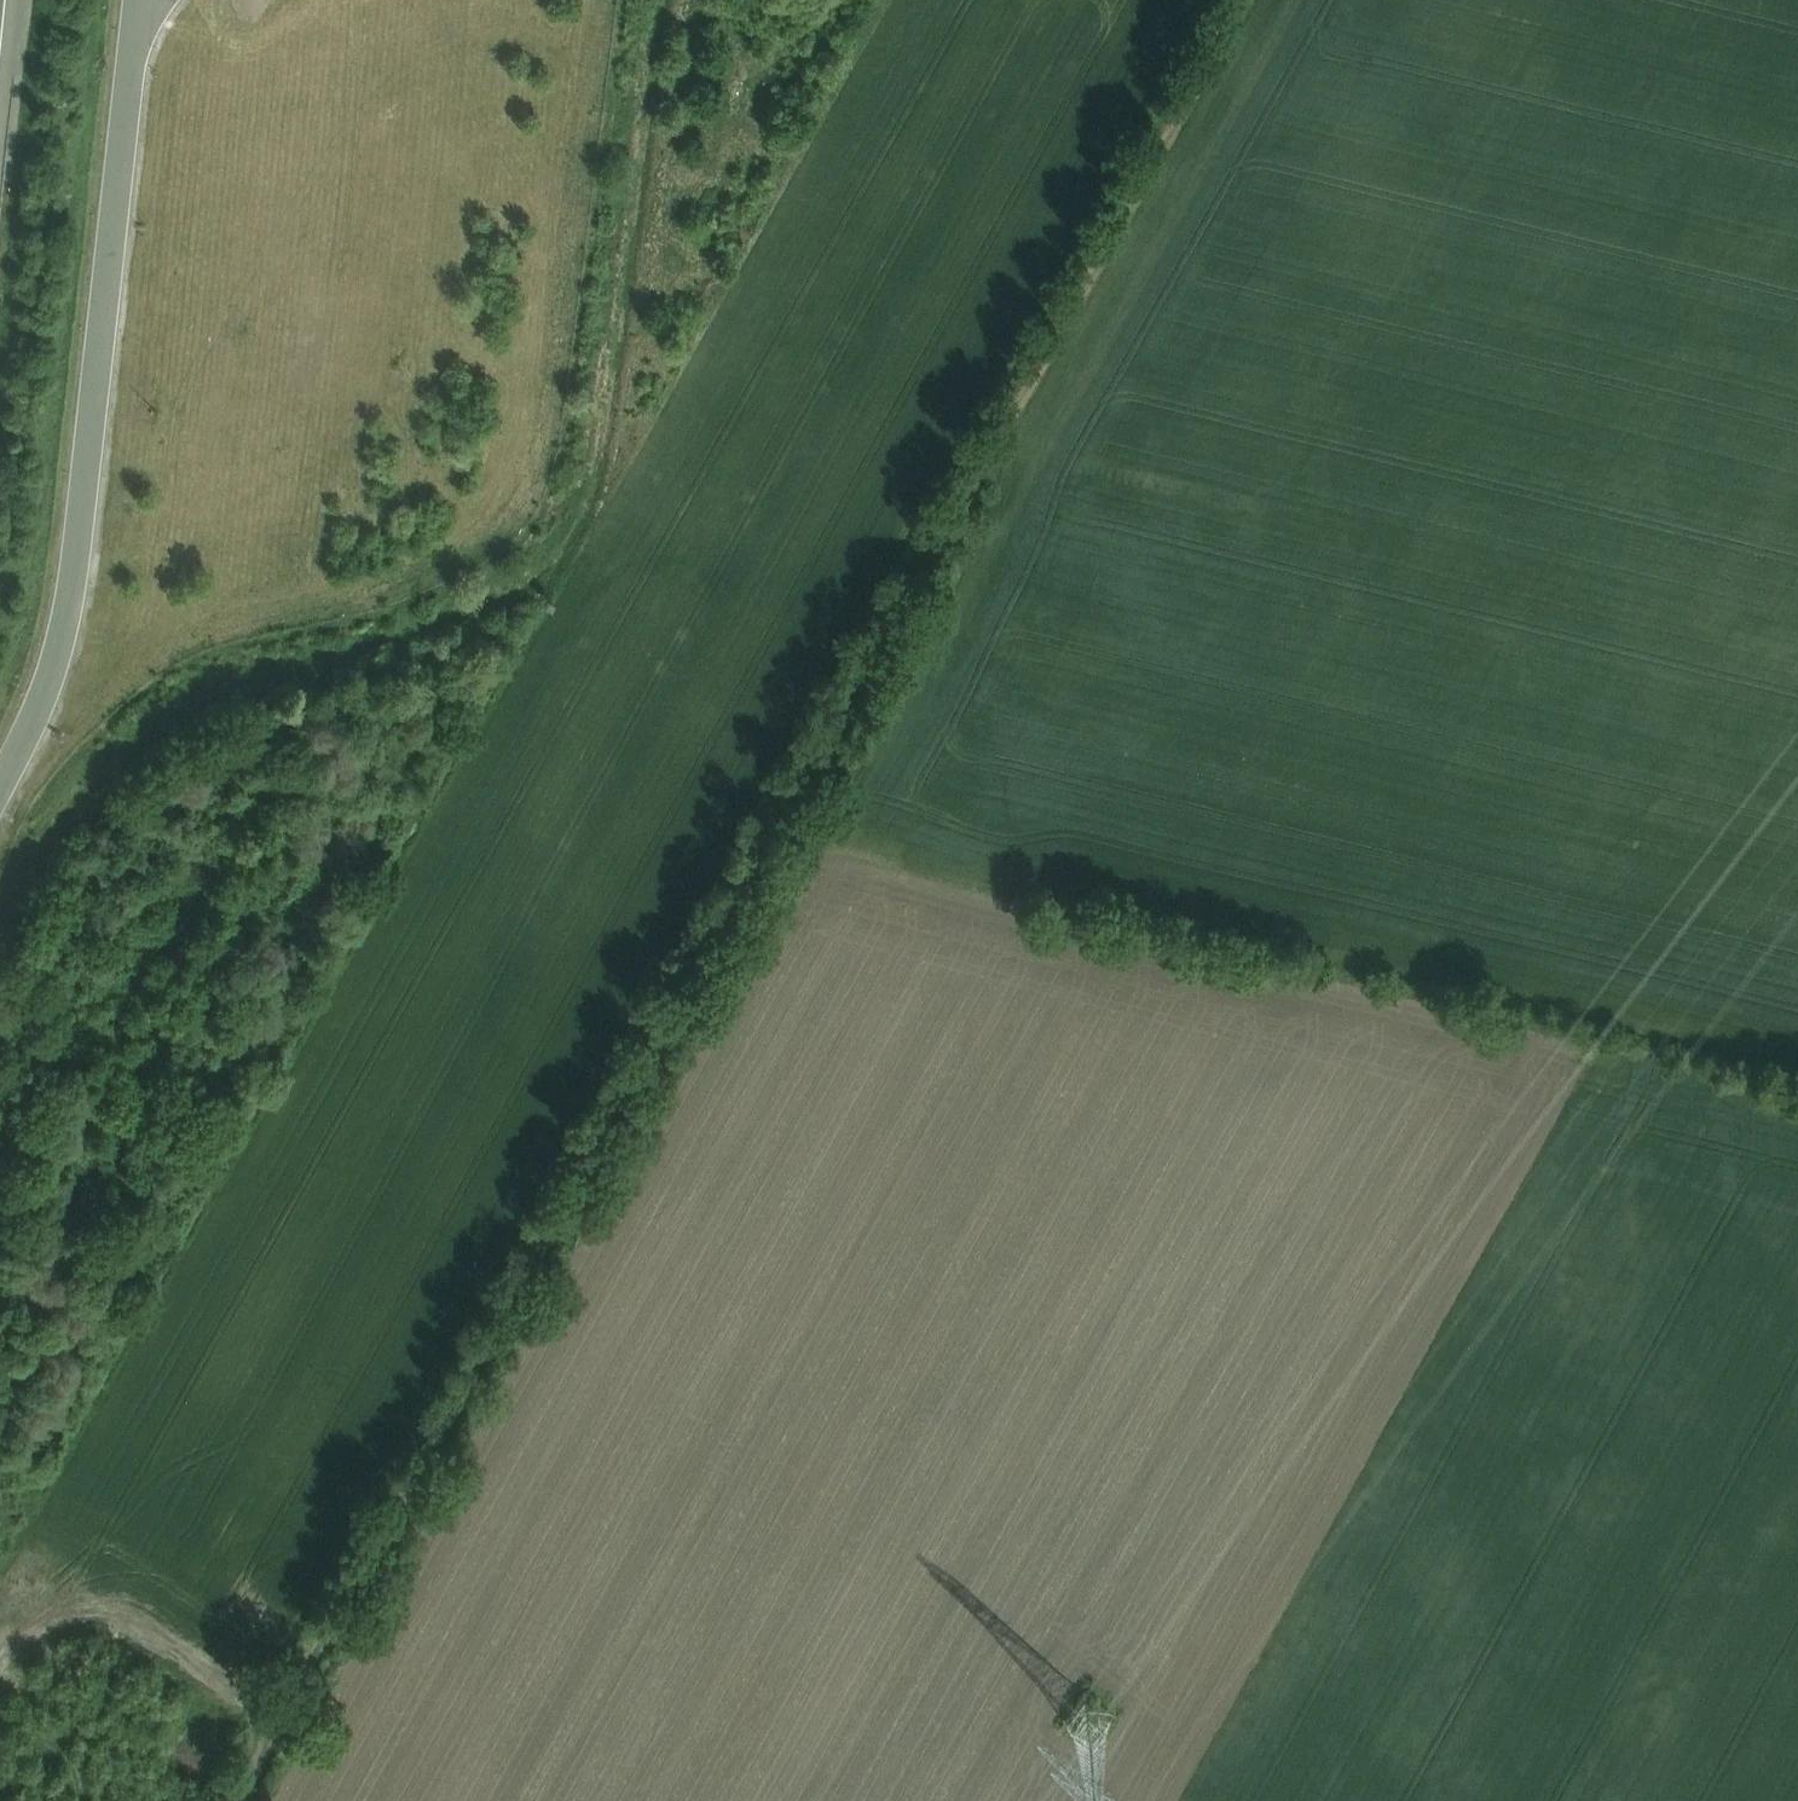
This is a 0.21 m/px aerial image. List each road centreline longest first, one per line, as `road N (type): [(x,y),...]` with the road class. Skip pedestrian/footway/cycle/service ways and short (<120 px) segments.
road 1 (track): [(1238,0),(237,1800)]

